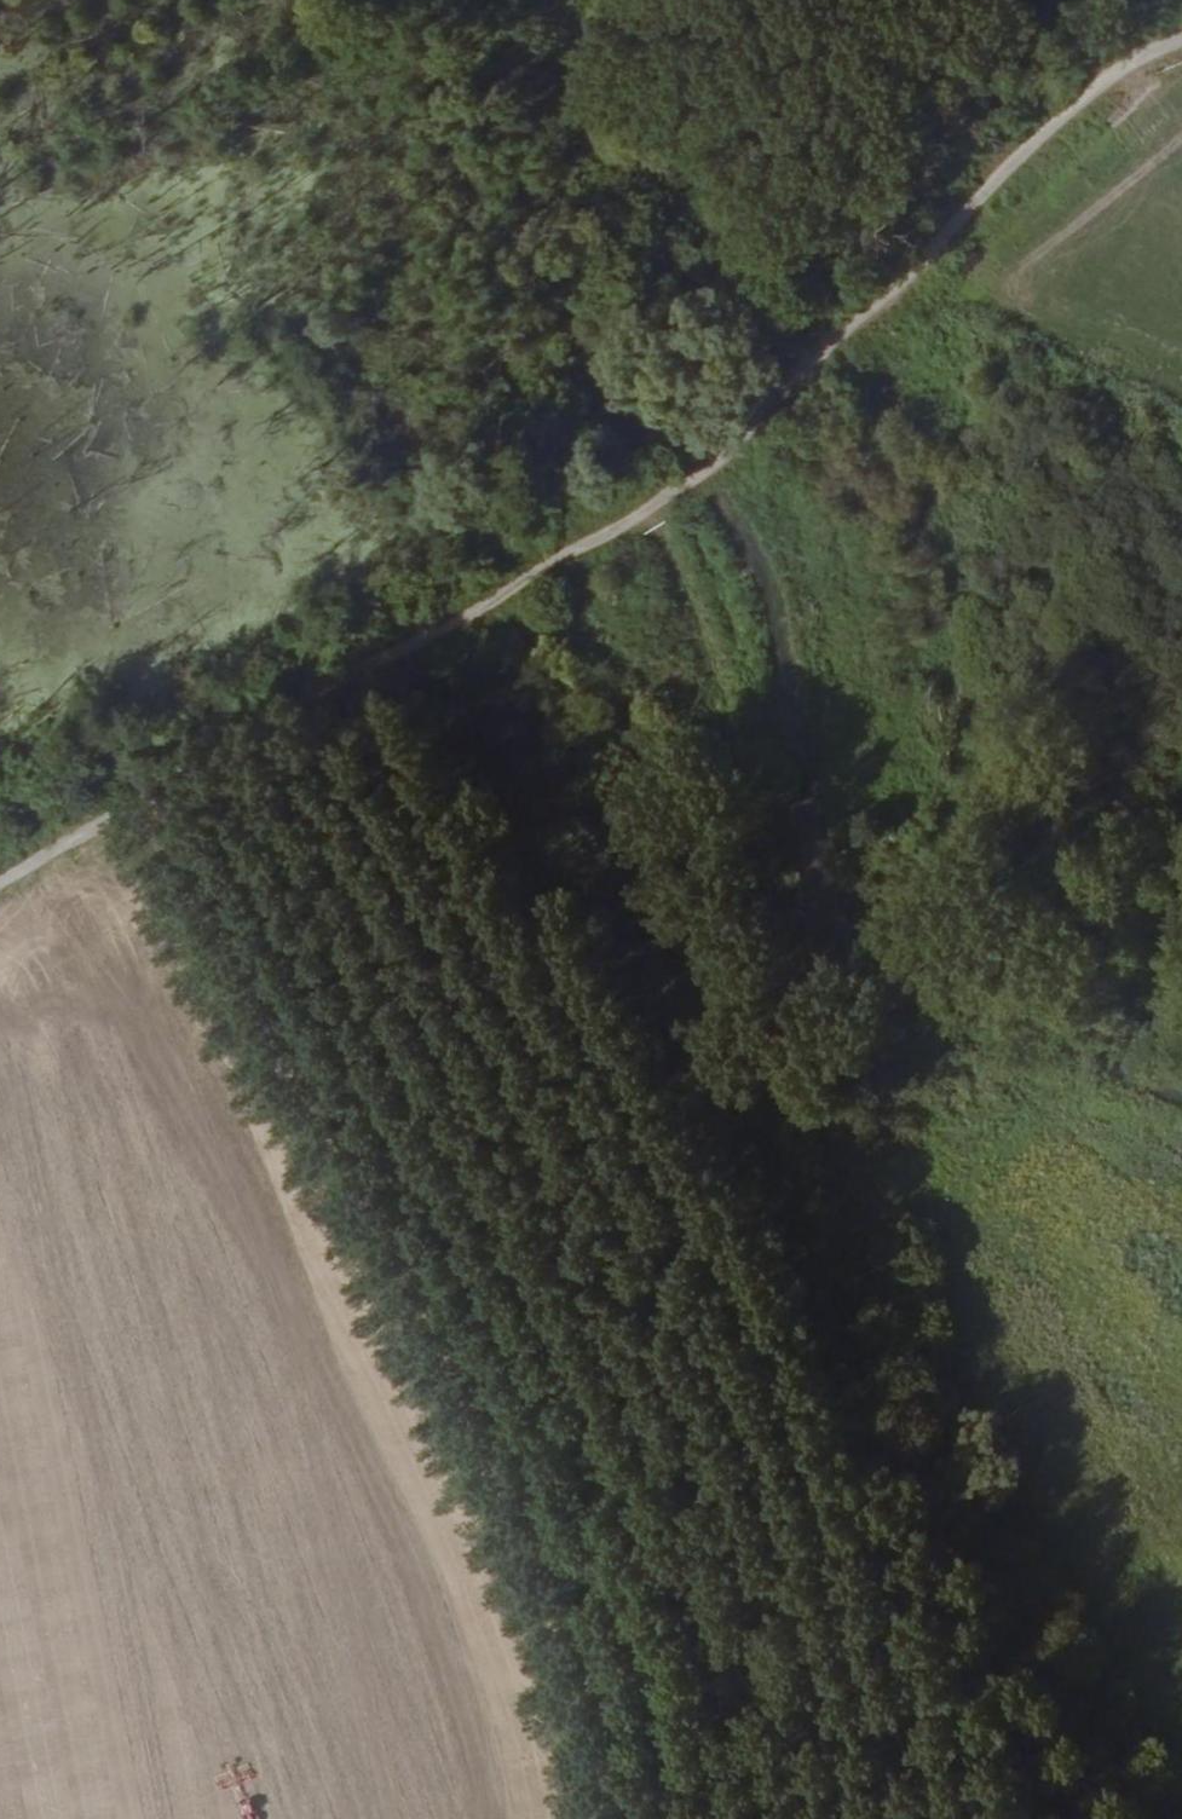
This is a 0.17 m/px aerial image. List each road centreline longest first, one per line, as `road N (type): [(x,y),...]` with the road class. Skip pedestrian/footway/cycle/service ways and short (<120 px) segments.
road 1 (track): [(1181,37),(1140,54),(1071,107),(895,280),(790,368),(734,446),(699,477),(495,599),(274,706),(0,872)]
road 2 (primary): [(1181,1789),(0,1296)]

